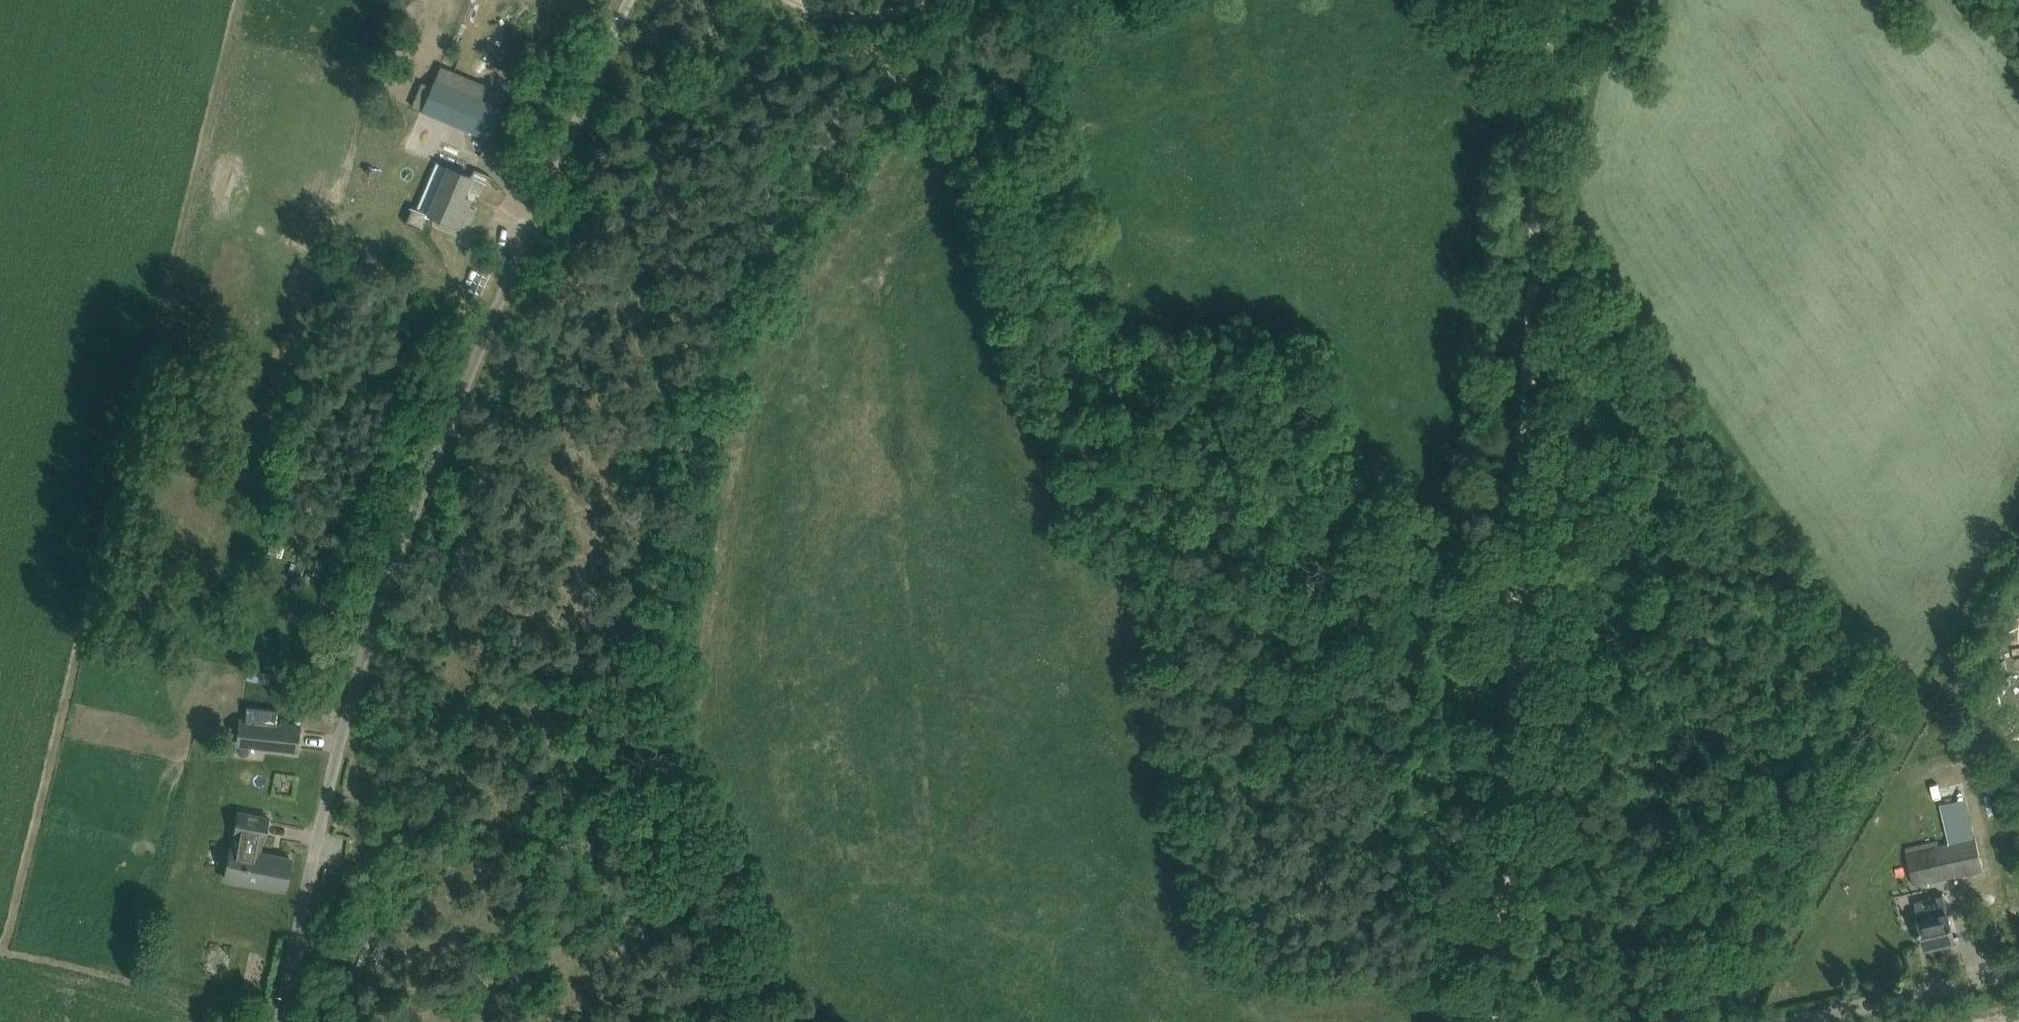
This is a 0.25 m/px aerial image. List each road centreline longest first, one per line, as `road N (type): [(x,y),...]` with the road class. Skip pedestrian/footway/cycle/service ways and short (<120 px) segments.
road 1 (unclassified): [(289,1021),(339,772),(377,638),(640,0)]
road 2 (track): [(1502,1021),(1520,558),(1562,0)]
road 3 (track): [(1742,1021),(2018,566)]
road 4 (unclassified): [(1799,1021),(2018,973)]

